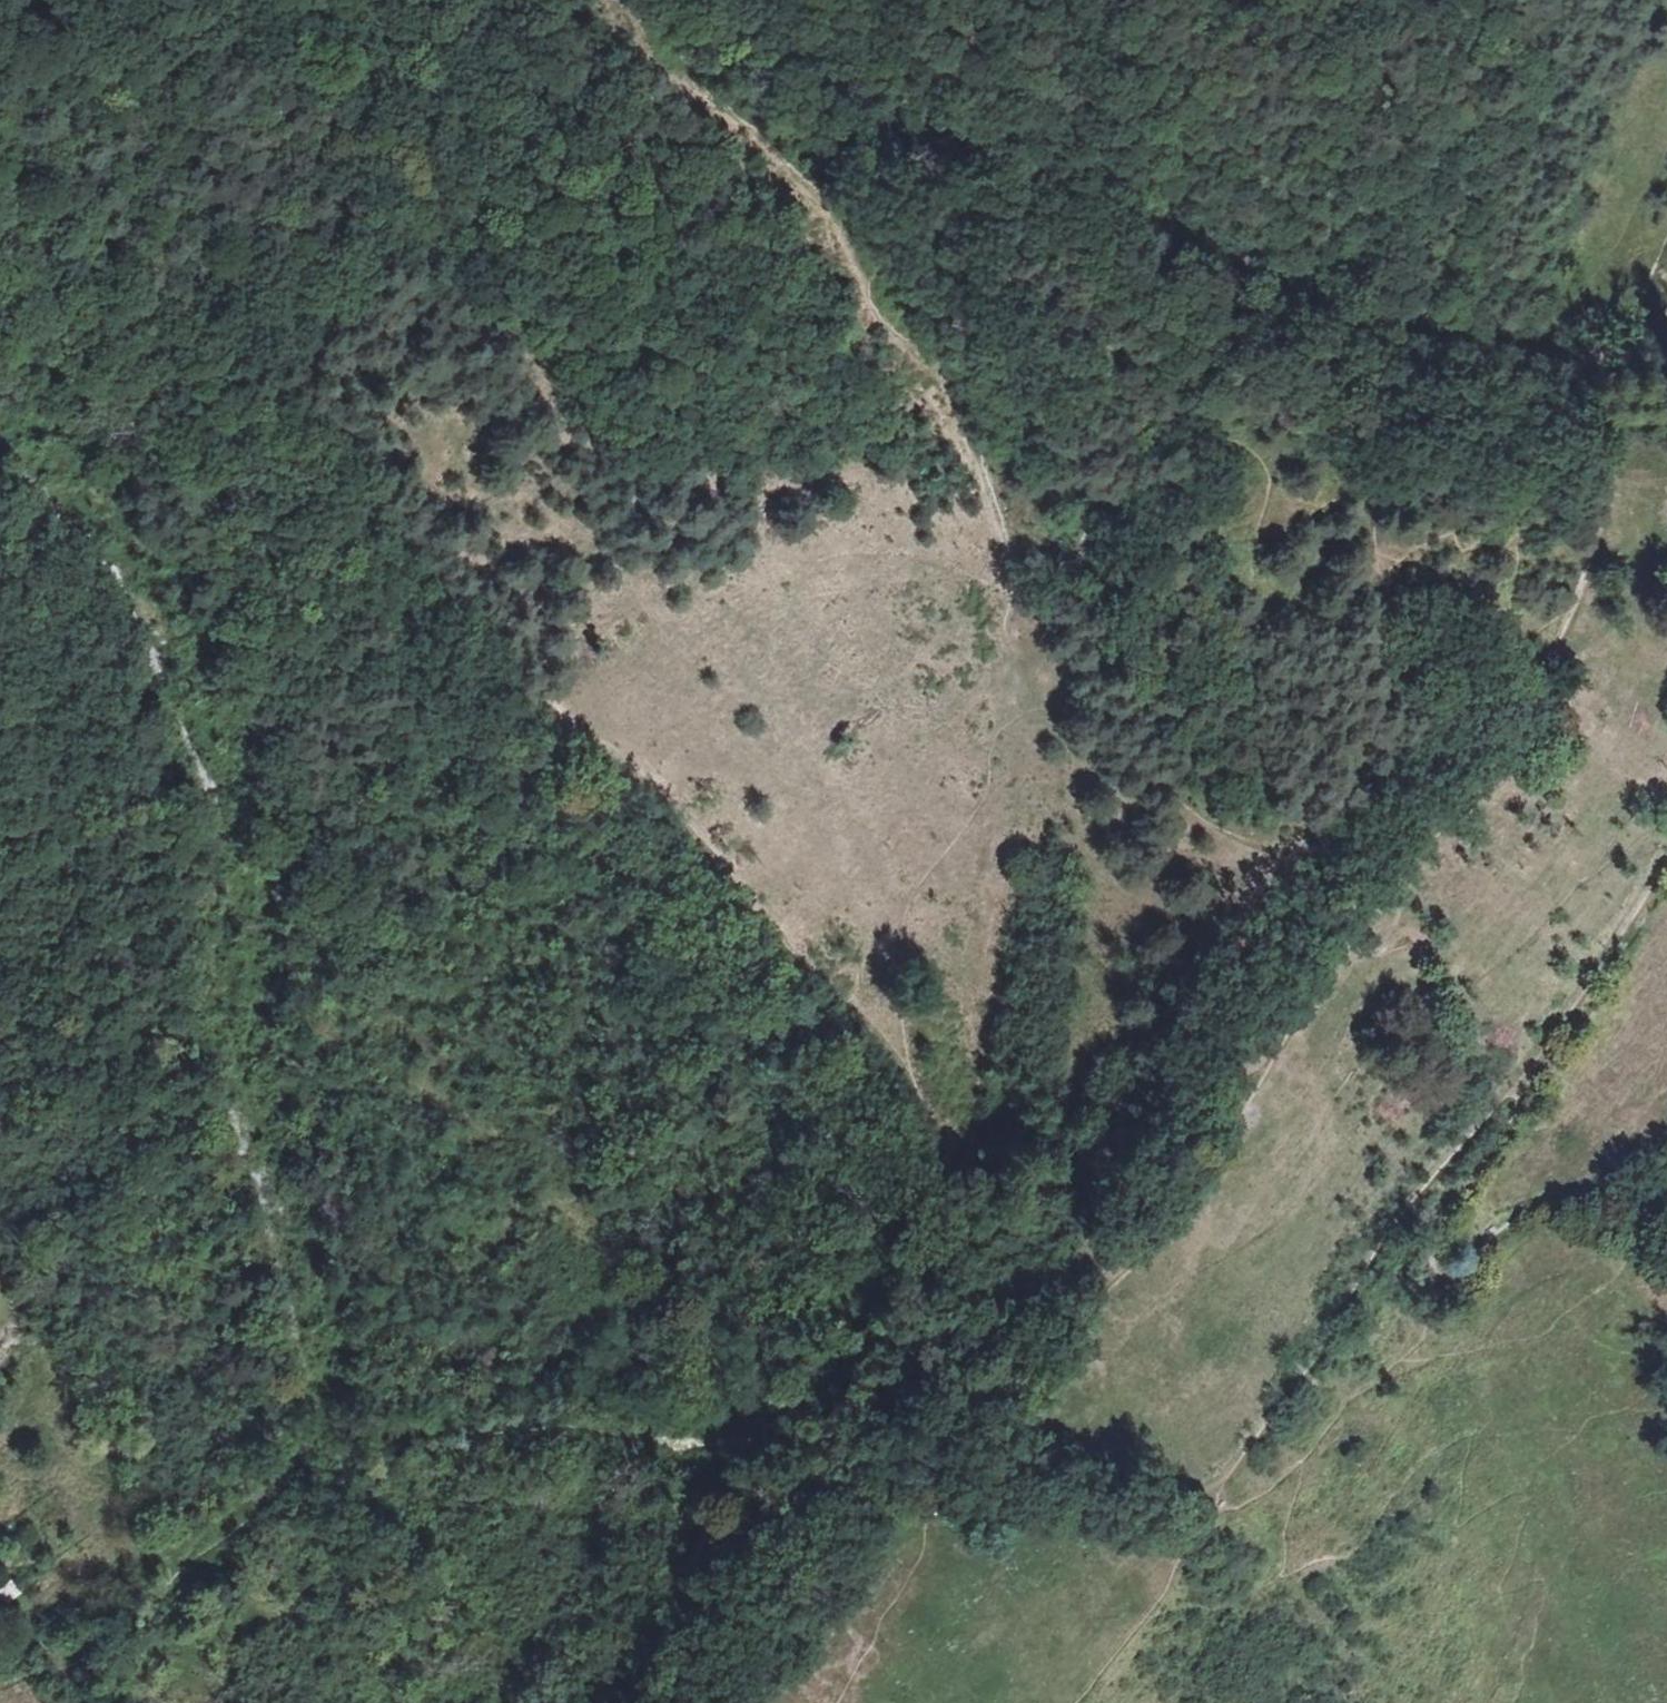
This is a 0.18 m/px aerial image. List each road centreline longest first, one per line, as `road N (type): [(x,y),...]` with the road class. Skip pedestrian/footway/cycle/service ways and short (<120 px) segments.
road 1 (track): [(1489,350),(1629,345),(1666,322)]
road 2 (track): [(1666,1315),(1629,1284),(1650,1215),(1666,1193)]

